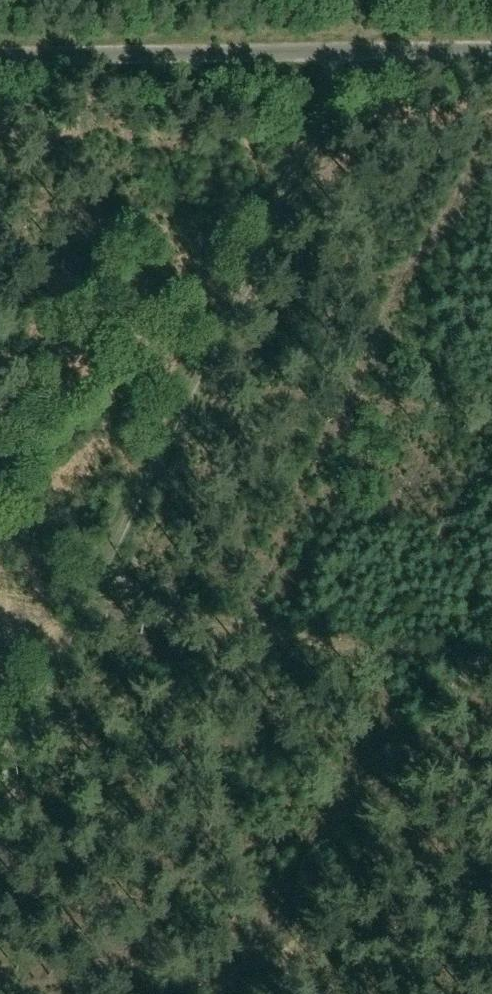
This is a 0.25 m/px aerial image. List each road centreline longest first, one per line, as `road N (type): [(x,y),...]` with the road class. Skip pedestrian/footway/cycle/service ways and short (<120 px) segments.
road 1 (track): [(313,52),(0,724)]
road 2 (unclassified): [(0,56),(491,51)]
road 3 (track): [(59,601),(491,665)]

